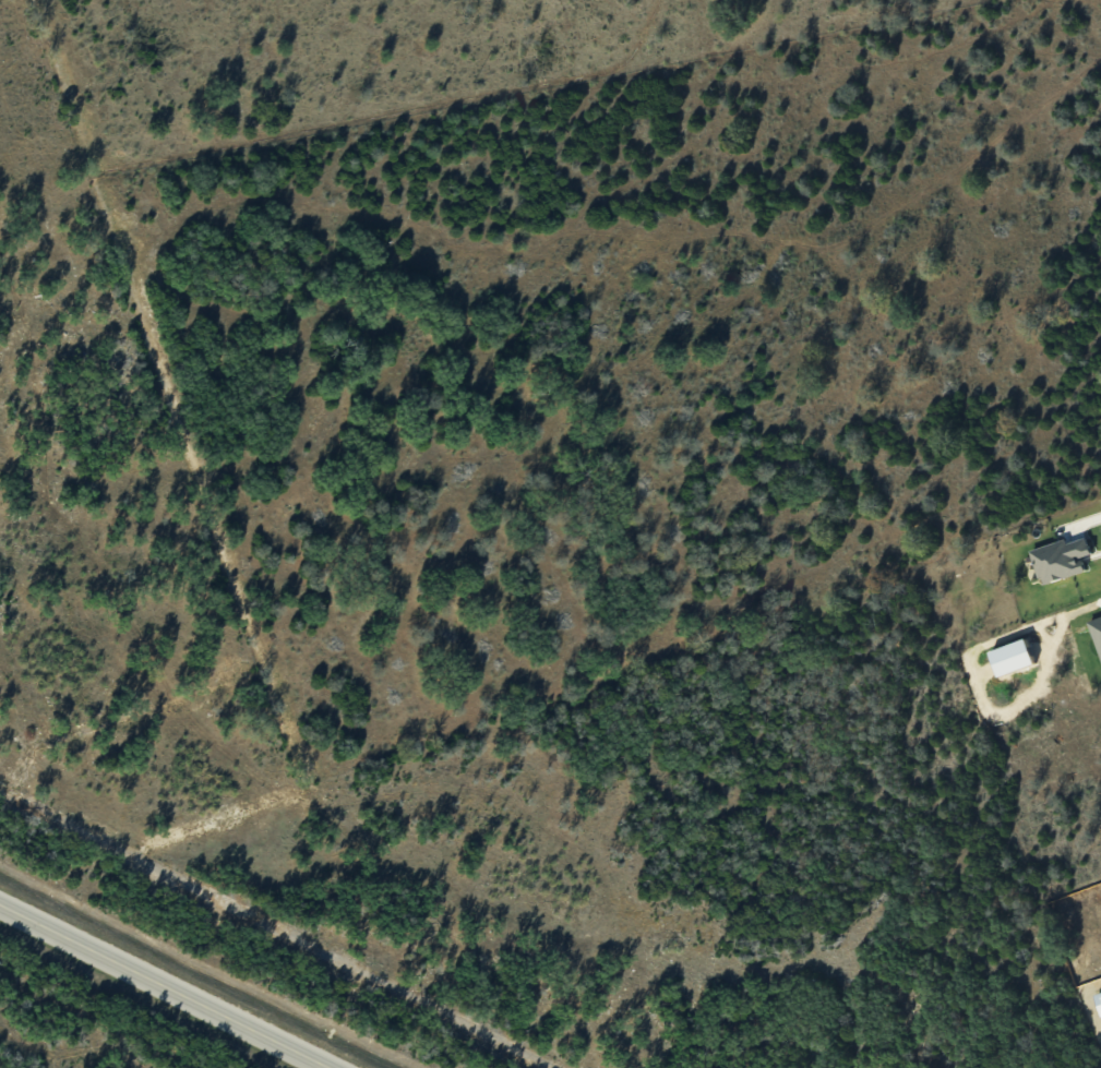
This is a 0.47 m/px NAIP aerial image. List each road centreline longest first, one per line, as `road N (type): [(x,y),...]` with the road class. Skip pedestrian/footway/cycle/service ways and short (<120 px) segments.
road 1 (secondary): [(339,1067),(0,901)]

